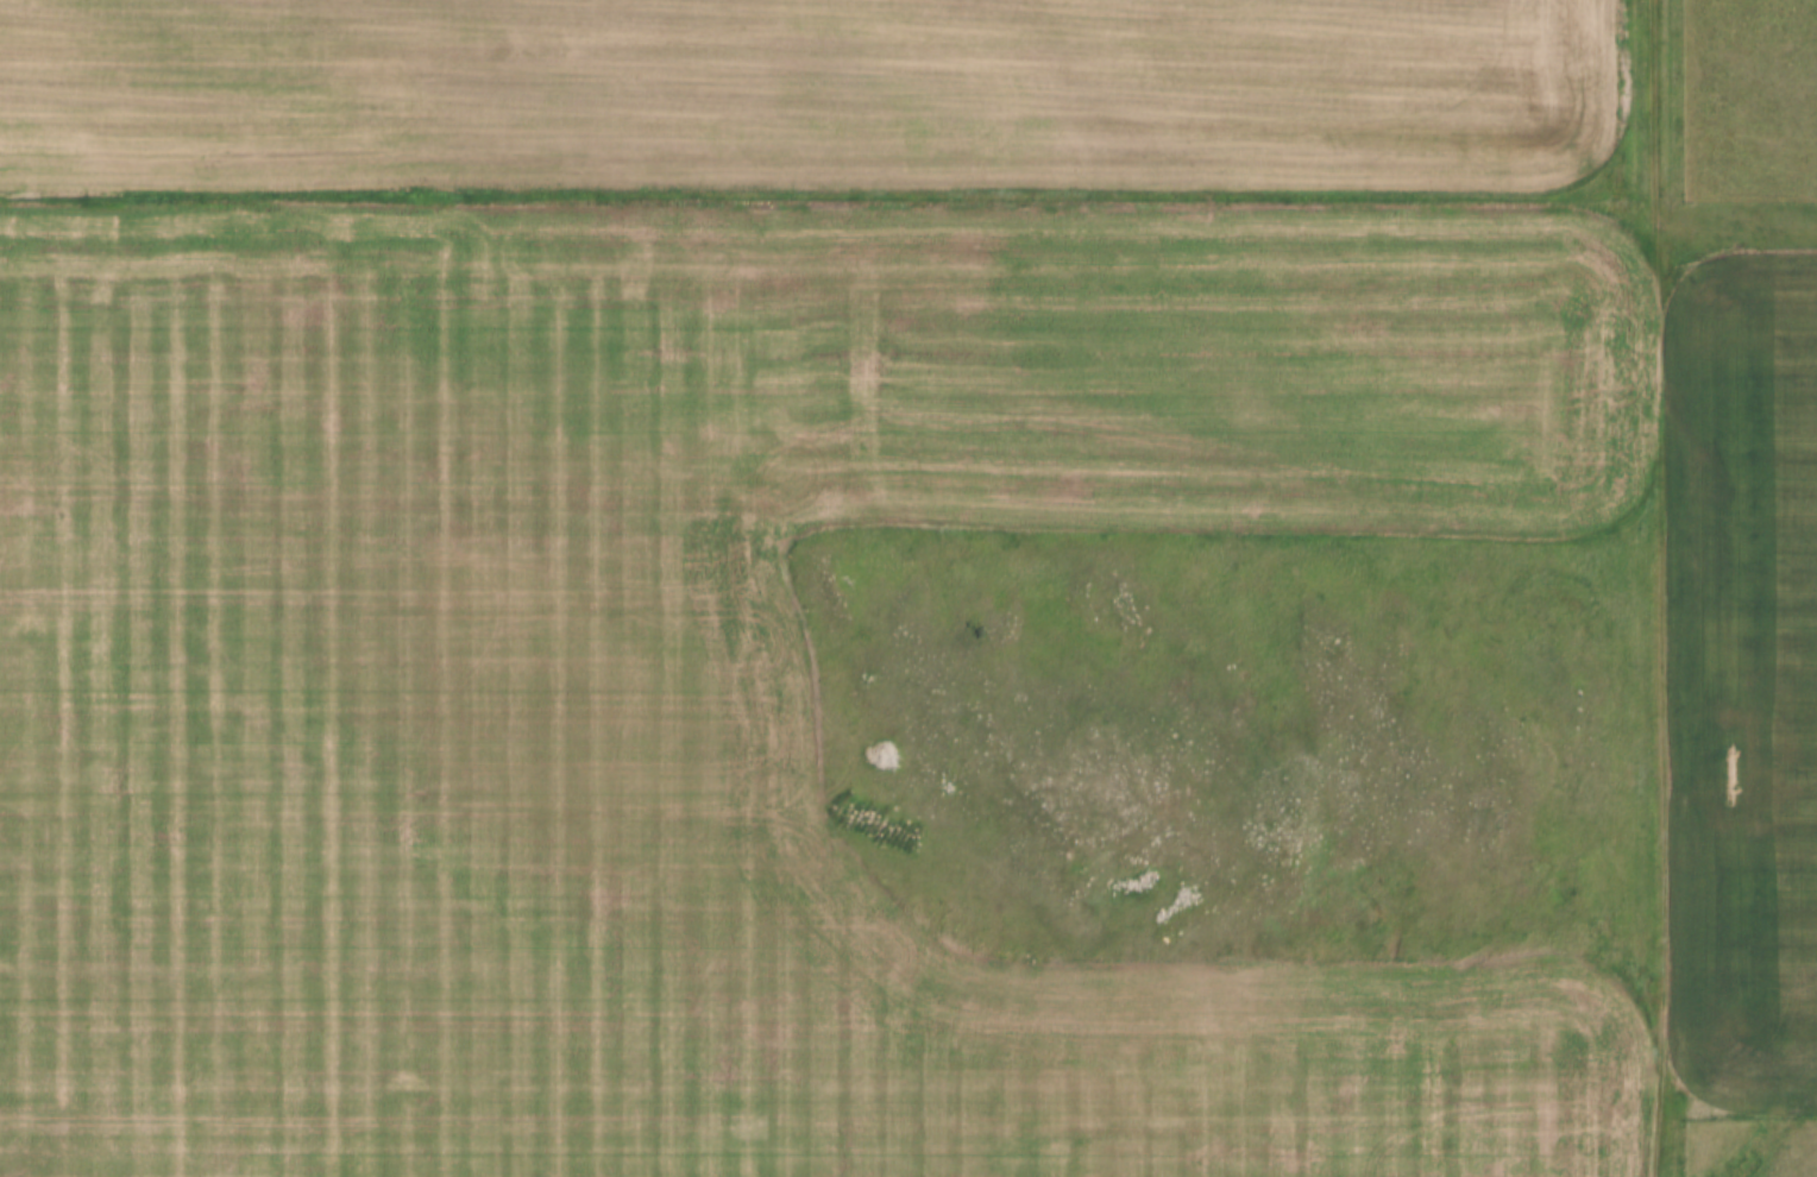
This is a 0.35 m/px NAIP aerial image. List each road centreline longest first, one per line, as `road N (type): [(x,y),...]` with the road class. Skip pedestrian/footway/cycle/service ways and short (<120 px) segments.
road 1 (track): [(1659,1176),(1671,824),(1654,226)]
road 2 (track): [(1654,226),(1650,0)]
road 3 (track): [(1654,226),(1816,232)]

